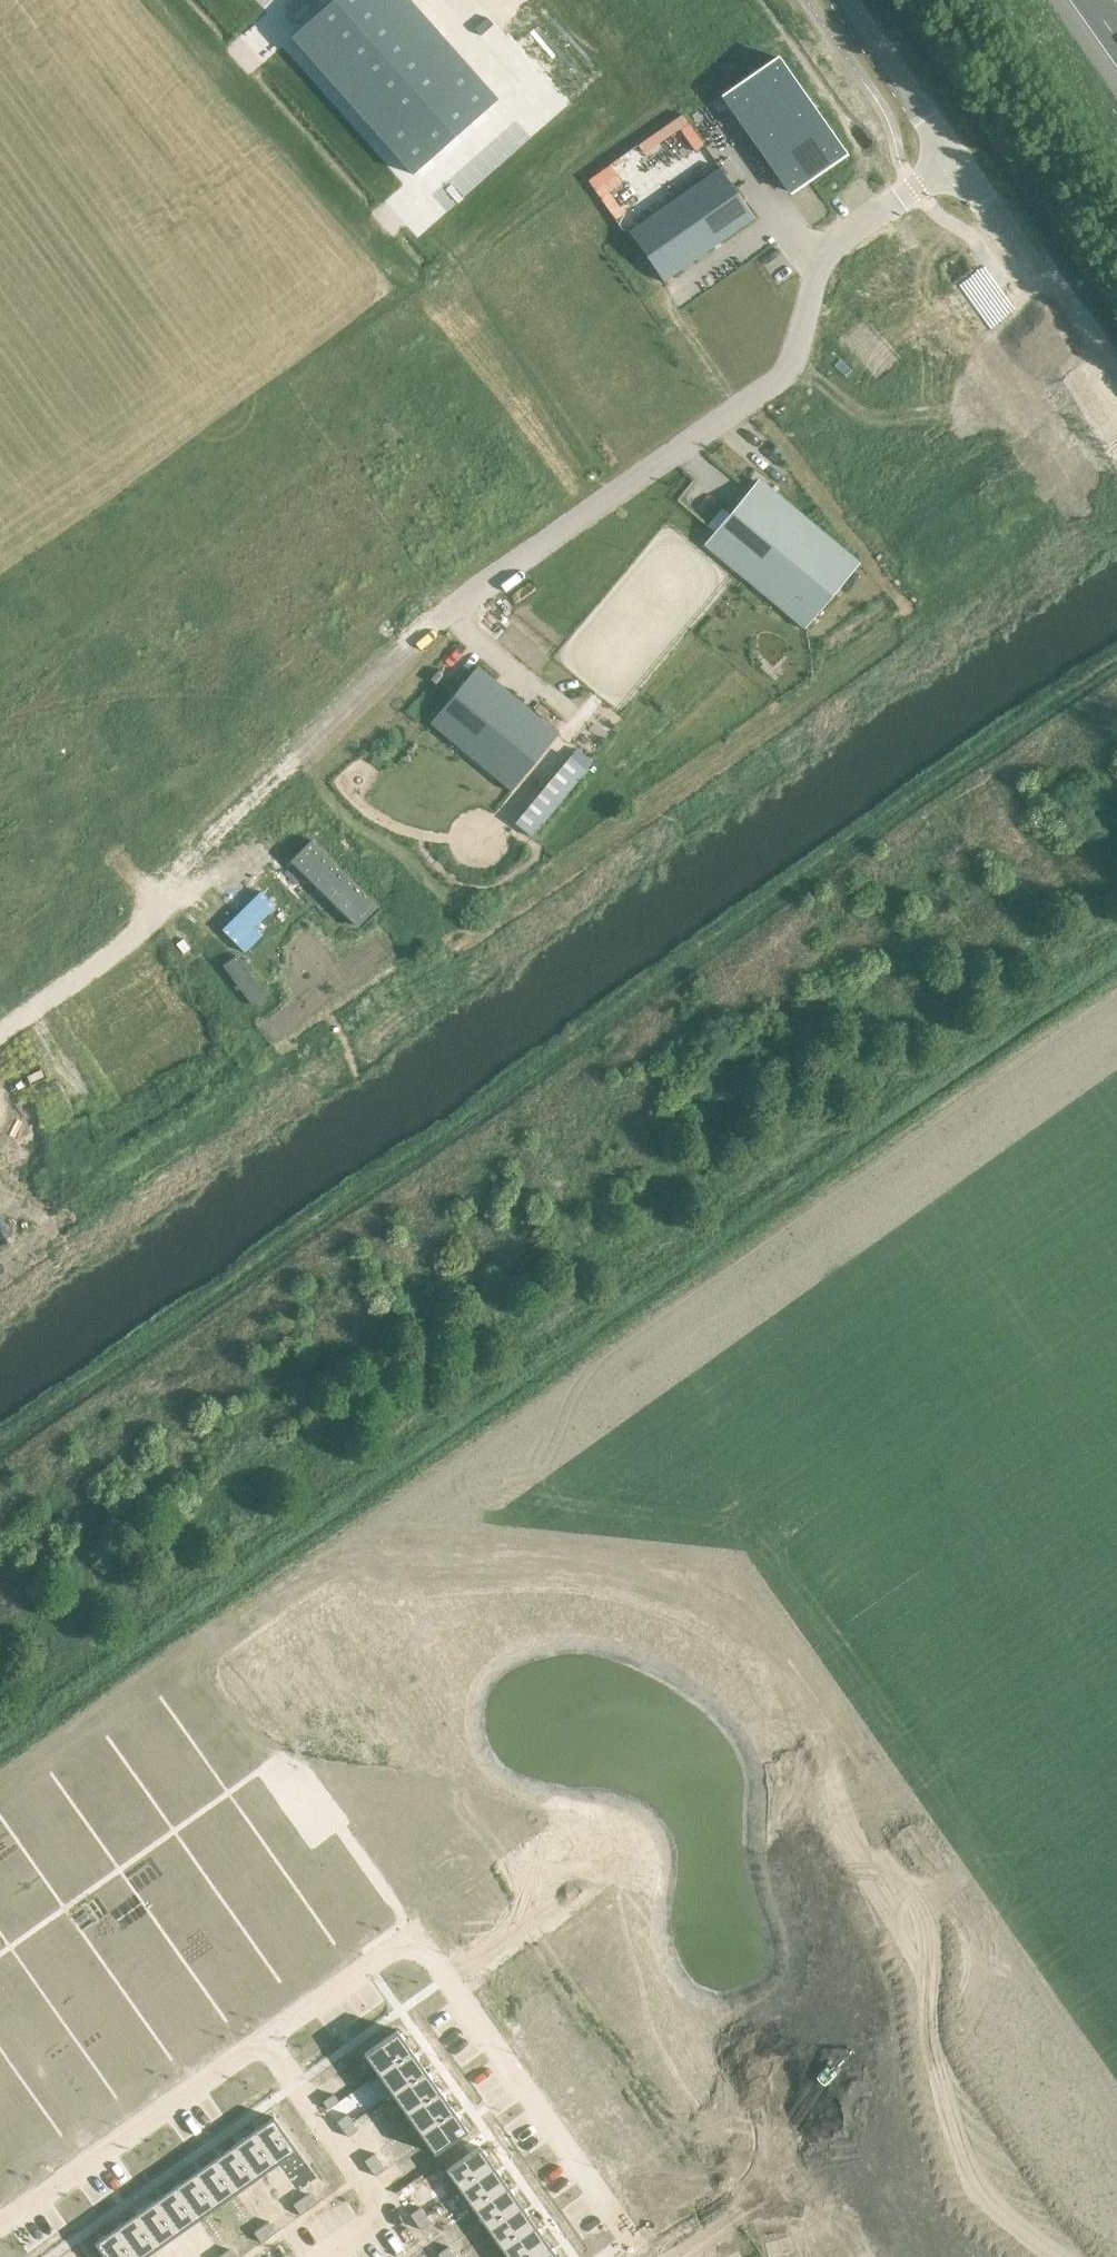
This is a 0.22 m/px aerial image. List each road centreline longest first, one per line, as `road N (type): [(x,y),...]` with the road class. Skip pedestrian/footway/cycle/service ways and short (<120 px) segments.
road 1 (residential): [(0,2226),(390,1952),(411,1945),(430,1955),(642,2256)]
road 2 (residential): [(142,0),(407,289),(573,526)]
road 3 (residential): [(160,919),(234,851),(411,651),(573,526)]
road 4 (residential): [(573,526),(786,381),(805,349),(830,262),(852,234),(917,188)]
road 5 (unclassified): [(1116,387),(955,161)]
road 6 (residential): [(160,919),(0,1035)]
road 7 (unclassified): [(842,0),(955,161)]

